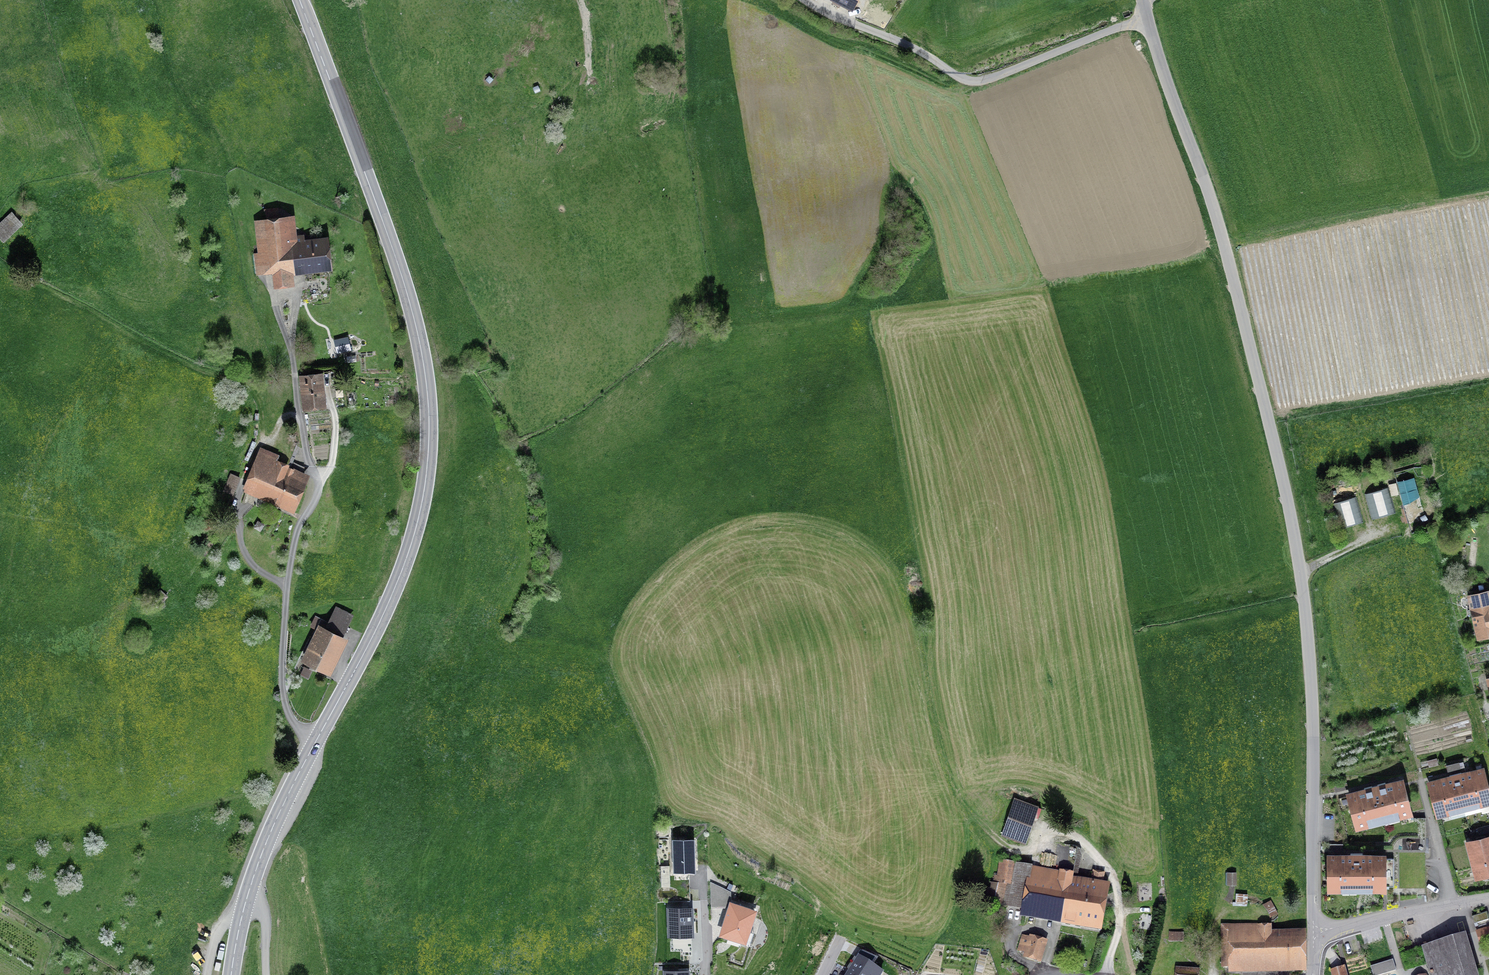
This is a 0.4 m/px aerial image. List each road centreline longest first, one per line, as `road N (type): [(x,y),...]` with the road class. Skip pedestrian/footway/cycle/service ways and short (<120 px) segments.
road 1 (tertiary): [(1314,932),(1313,704),(1297,548),(1228,256),(1147,19)]
road 2 (secondary): [(300,0),(393,246),(416,327),(429,422),(425,485),(403,568),(313,744)]
road 3 (residential): [(313,744),(284,677),(292,556),(315,476),(269,288)]
road 4 (unclassified): [(1147,19),(971,80),(807,0)]
road 5 (residential): [(1314,932),(1488,899)]
road 6 (secondary): [(313,744),(245,904)]
road 7 (track): [(581,0),(588,67),(563,144)]

